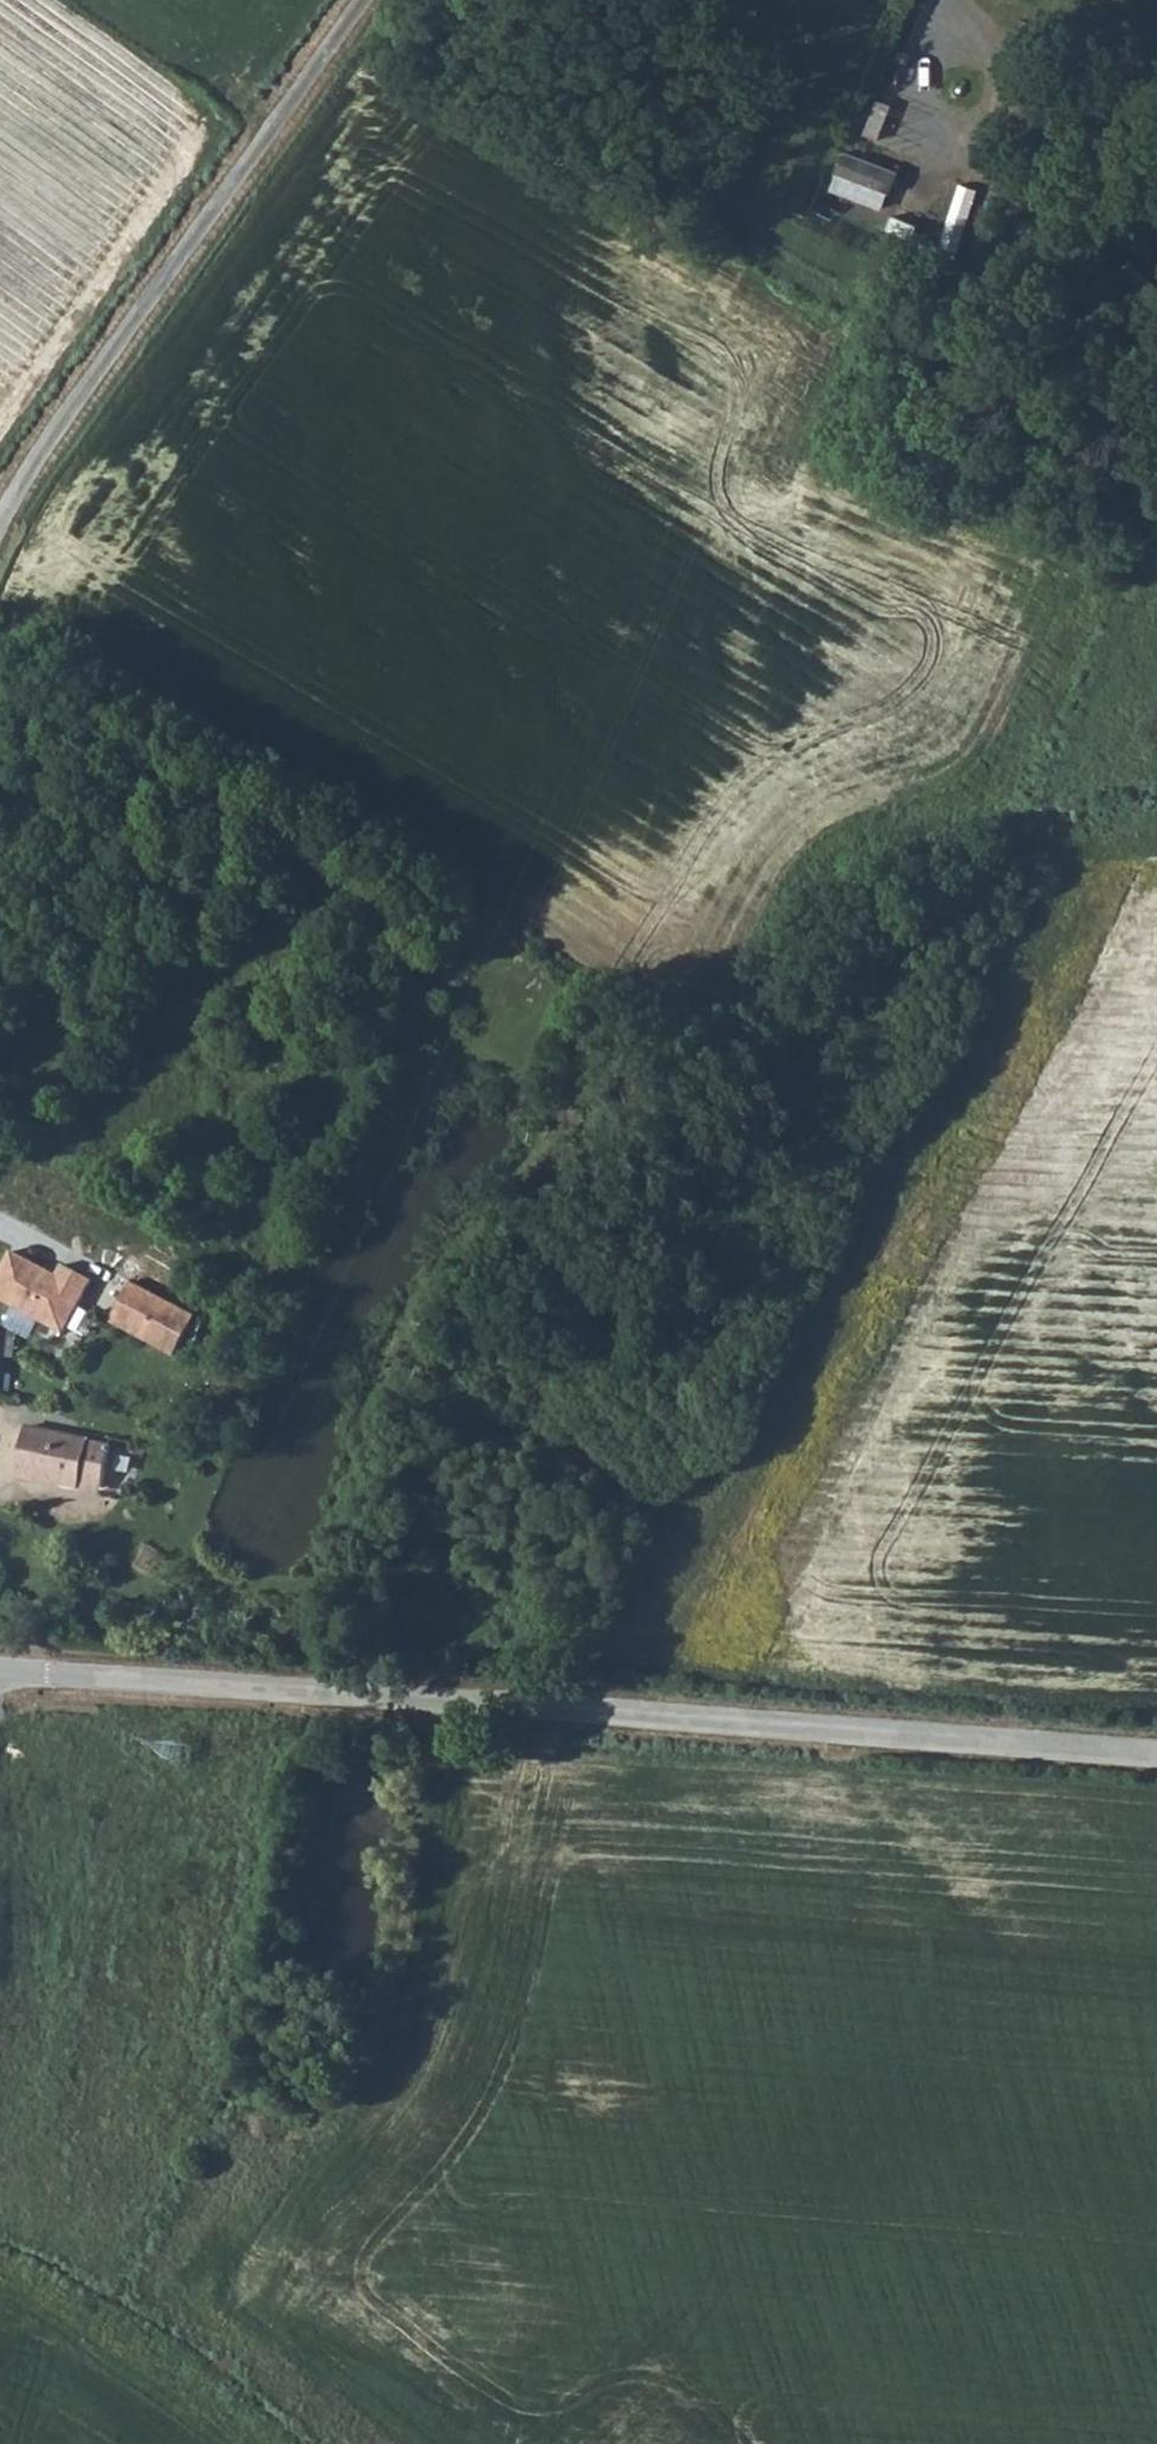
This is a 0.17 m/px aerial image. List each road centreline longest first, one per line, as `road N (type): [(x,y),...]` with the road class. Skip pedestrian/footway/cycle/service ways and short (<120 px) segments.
road 1 (unclassified): [(1156,1755),(238,1683),(0,1675)]
road 2 (unclassified): [(361,0),(0,514)]

